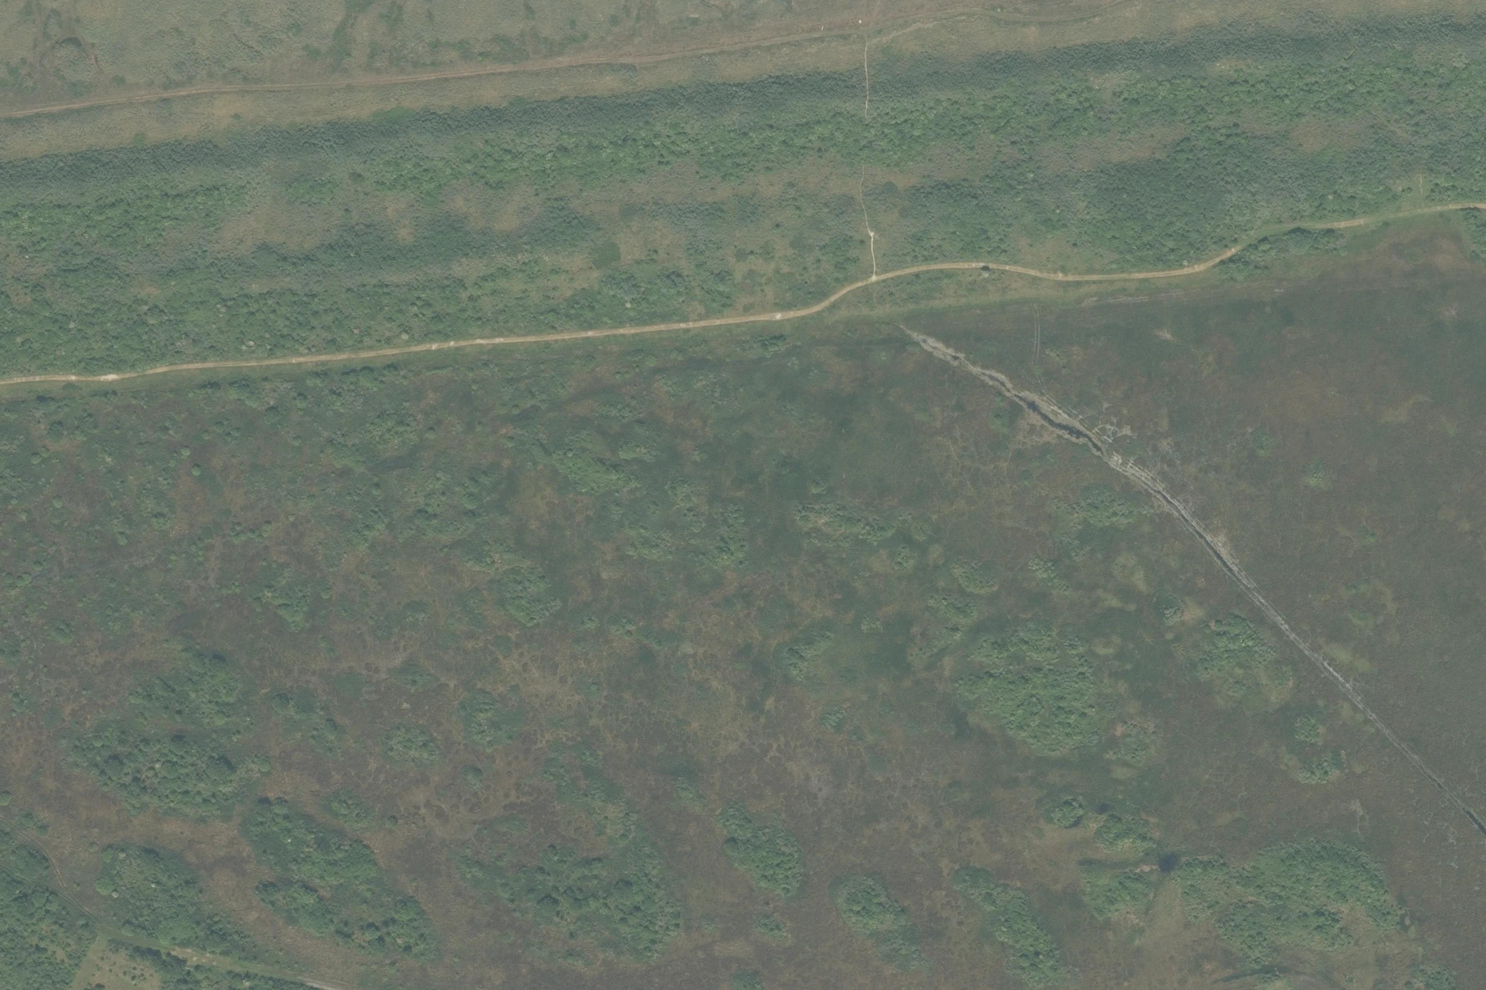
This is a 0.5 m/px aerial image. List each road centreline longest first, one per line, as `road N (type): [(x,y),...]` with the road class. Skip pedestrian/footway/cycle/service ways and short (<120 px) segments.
road 1 (track): [(0,383),(815,309),(875,274),(935,262),(1092,275),(1193,270),(1259,230),(1485,208)]
road 2 (track): [(1135,0),(1073,19),(974,10),(587,63),(0,112)]

